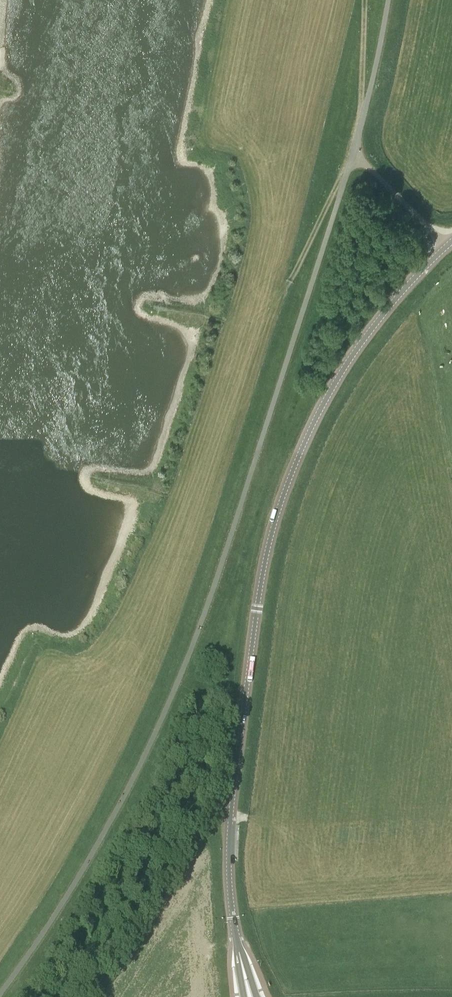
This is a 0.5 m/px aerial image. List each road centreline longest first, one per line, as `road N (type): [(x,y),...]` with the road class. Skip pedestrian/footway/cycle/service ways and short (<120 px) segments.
road 1 (tertiary): [(251,996),(234,922),(230,802),(260,573),(278,509),(327,393),(398,295),(451,240)]

